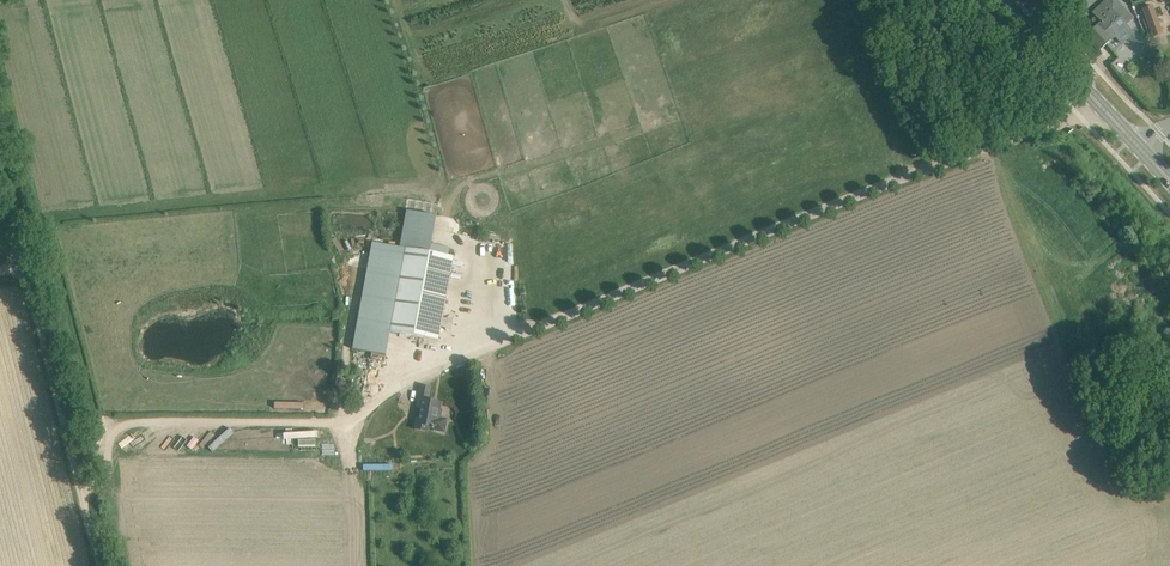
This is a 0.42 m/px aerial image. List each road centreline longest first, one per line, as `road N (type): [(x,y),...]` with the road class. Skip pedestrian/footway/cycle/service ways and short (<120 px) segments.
road 1 (track): [(98,565),(21,267)]
road 2 (primary): [(1133,141),(1003,0)]

